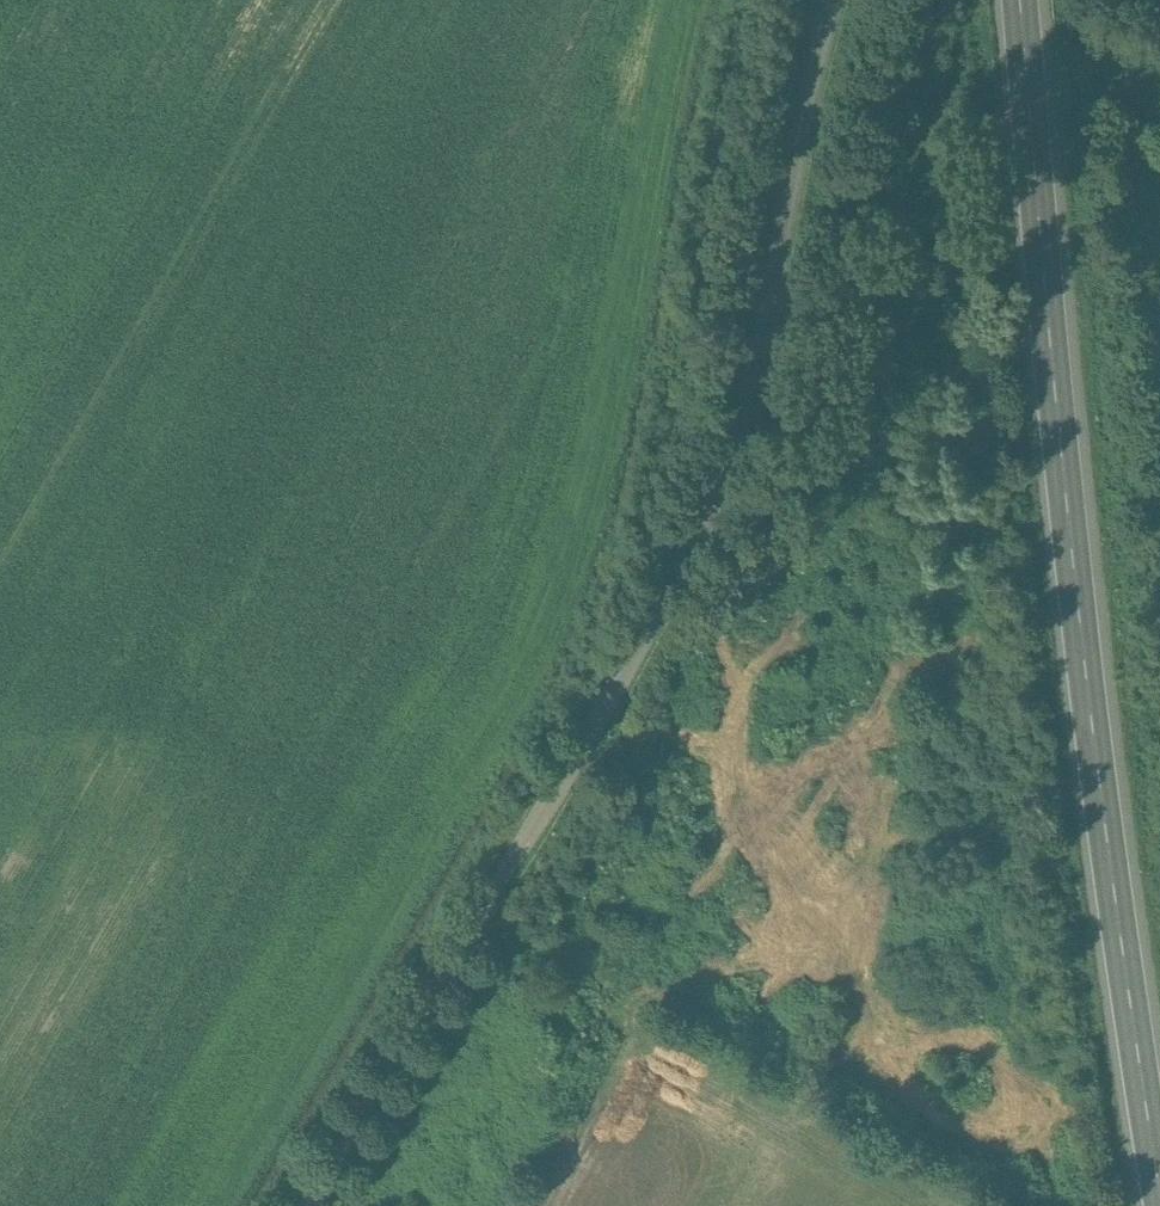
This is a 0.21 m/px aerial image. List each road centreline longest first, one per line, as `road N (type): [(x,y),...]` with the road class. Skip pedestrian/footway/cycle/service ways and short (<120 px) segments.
road 1 (residential): [(838,0),(704,500),(608,701),(309,1205)]
road 2 (primary): [(1159,1183),(1086,673),(1020,0)]

